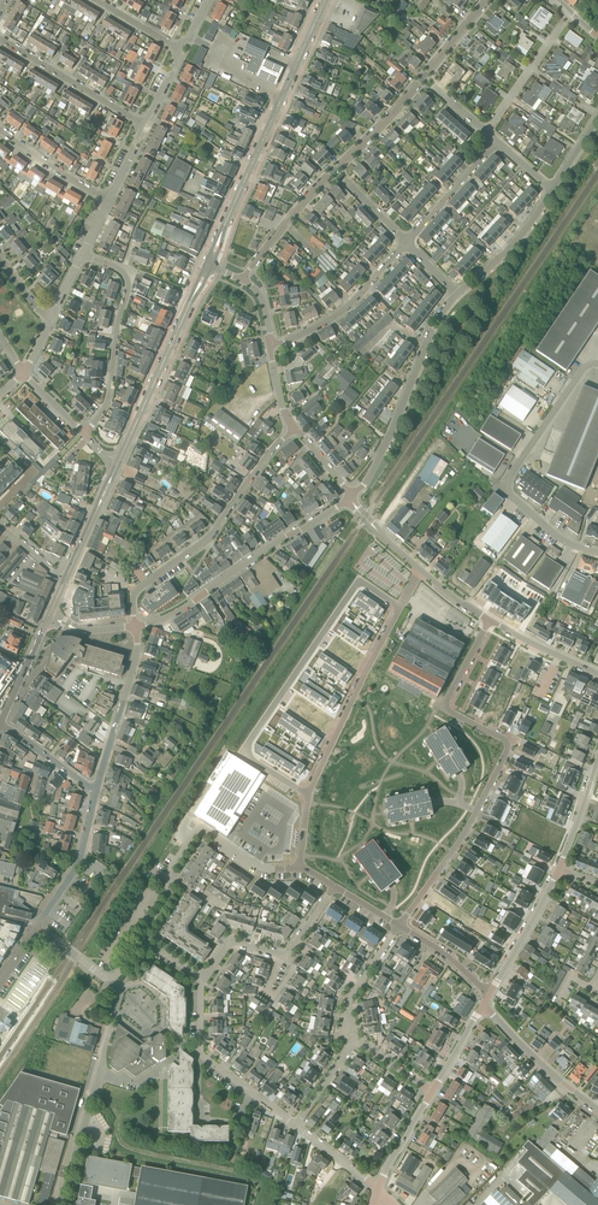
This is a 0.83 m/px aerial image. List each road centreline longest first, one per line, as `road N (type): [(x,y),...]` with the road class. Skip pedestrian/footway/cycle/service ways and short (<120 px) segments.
road 1 (residential): [(490,621),(446,704),(508,748),(462,839),(399,925)]
road 2 (residential): [(240,279),(487,0)]
road 3 (residential): [(308,794),(247,756),(247,748),(335,616),(380,646)]
road 4 (secondary): [(207,266),(325,0)]
road 5 (residential): [(597,553),(564,541),(506,486),(588,367),(597,364)]
road 6 (residential): [(135,626),(139,589),(211,537),(291,428)]
road 7 (residential): [(135,626),(173,615),(351,499)]
road 8 (residential): [(59,1204),(122,991),(107,978)]
road 9 (residential): [(145,940),(167,901),(170,871),(199,831),(260,868),(299,869)]
road 10 (residential): [(351,499),(397,421),(431,330),(457,294)]
road 11 (residential): [(85,434),(108,400),(128,279),(82,255)]
road 12 (secondary): [(119,462),(207,266)]
road 13 (residential): [(295,1127),(202,1057),(201,979)]
road 14 (residential): [(271,346),(336,315),(405,241)]
road 15 (residential): [(96,792),(137,652),(135,626)]
road 16 (residential): [(146,126),(0,39)]
road 17 (residential): [(308,794),(380,646)]
road 18 (tertiary): [(597,1113),(483,1007)]
road 19 (residential): [(35,930),(74,871),(96,792)]
road 20 (residential): [(457,294),(521,236),(551,190)]
road 21 (tertiary): [(491,992),(559,870)]
road 22 (residential): [(405,241),(497,142)]
road 23 (residential): [(487,132),(564,22)]
road 24 (residential): [(351,1041),(350,997),(399,925)]
road 25 (secondary): [(65,580),(119,462)]
road 26 (residential): [(109,200),(0,132)]
road 27 (tertiary): [(597,673),(490,621)]

